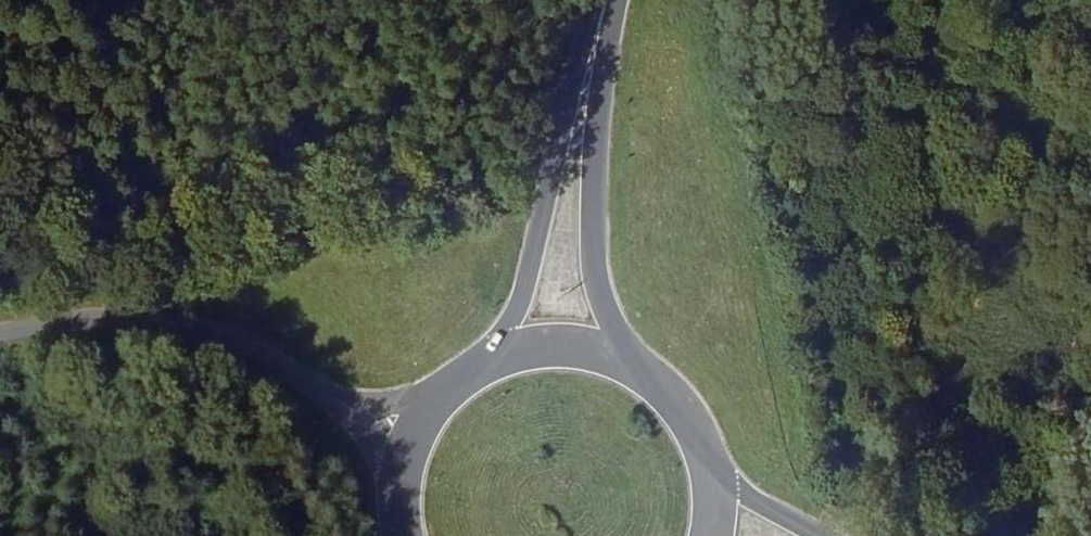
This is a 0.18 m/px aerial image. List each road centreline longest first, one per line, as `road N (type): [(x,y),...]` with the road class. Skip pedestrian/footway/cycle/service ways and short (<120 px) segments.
road 1 (primary): [(602,0),(527,293),(510,333),(473,376)]
road 2 (primary): [(647,379),(602,294),(596,252),(597,144),(620,0)]
road 3 (unclassified): [(324,391),(232,341),(172,325),(88,323),(0,337)]
road 4 (primary): [(647,379),(570,352),(536,353),(473,376)]
road 5 (unclassified): [(324,391),(382,460),(401,510)]
road 6 (primary): [(813,535),(709,467)]
road 7 (unclassified): [(442,400),(364,406),(324,391)]
road 8 (primary): [(442,400),(417,438),(401,510)]

